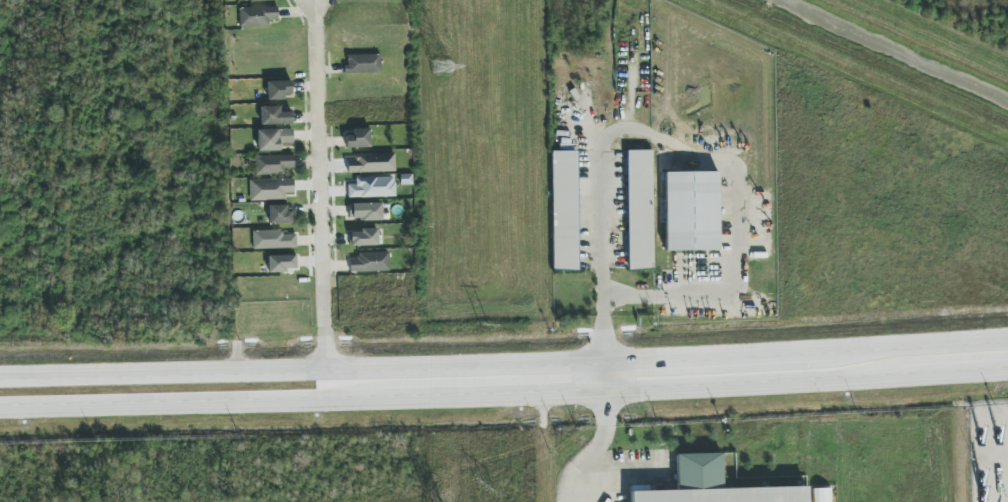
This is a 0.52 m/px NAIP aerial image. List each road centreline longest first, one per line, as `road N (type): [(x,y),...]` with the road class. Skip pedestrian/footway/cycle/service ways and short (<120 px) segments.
road 1 (primary): [(0,405),(605,389),(1007,367)]
road 2 (primary): [(1007,340),(604,361),(0,377)]
road 3 (residential): [(322,370),(315,0)]

